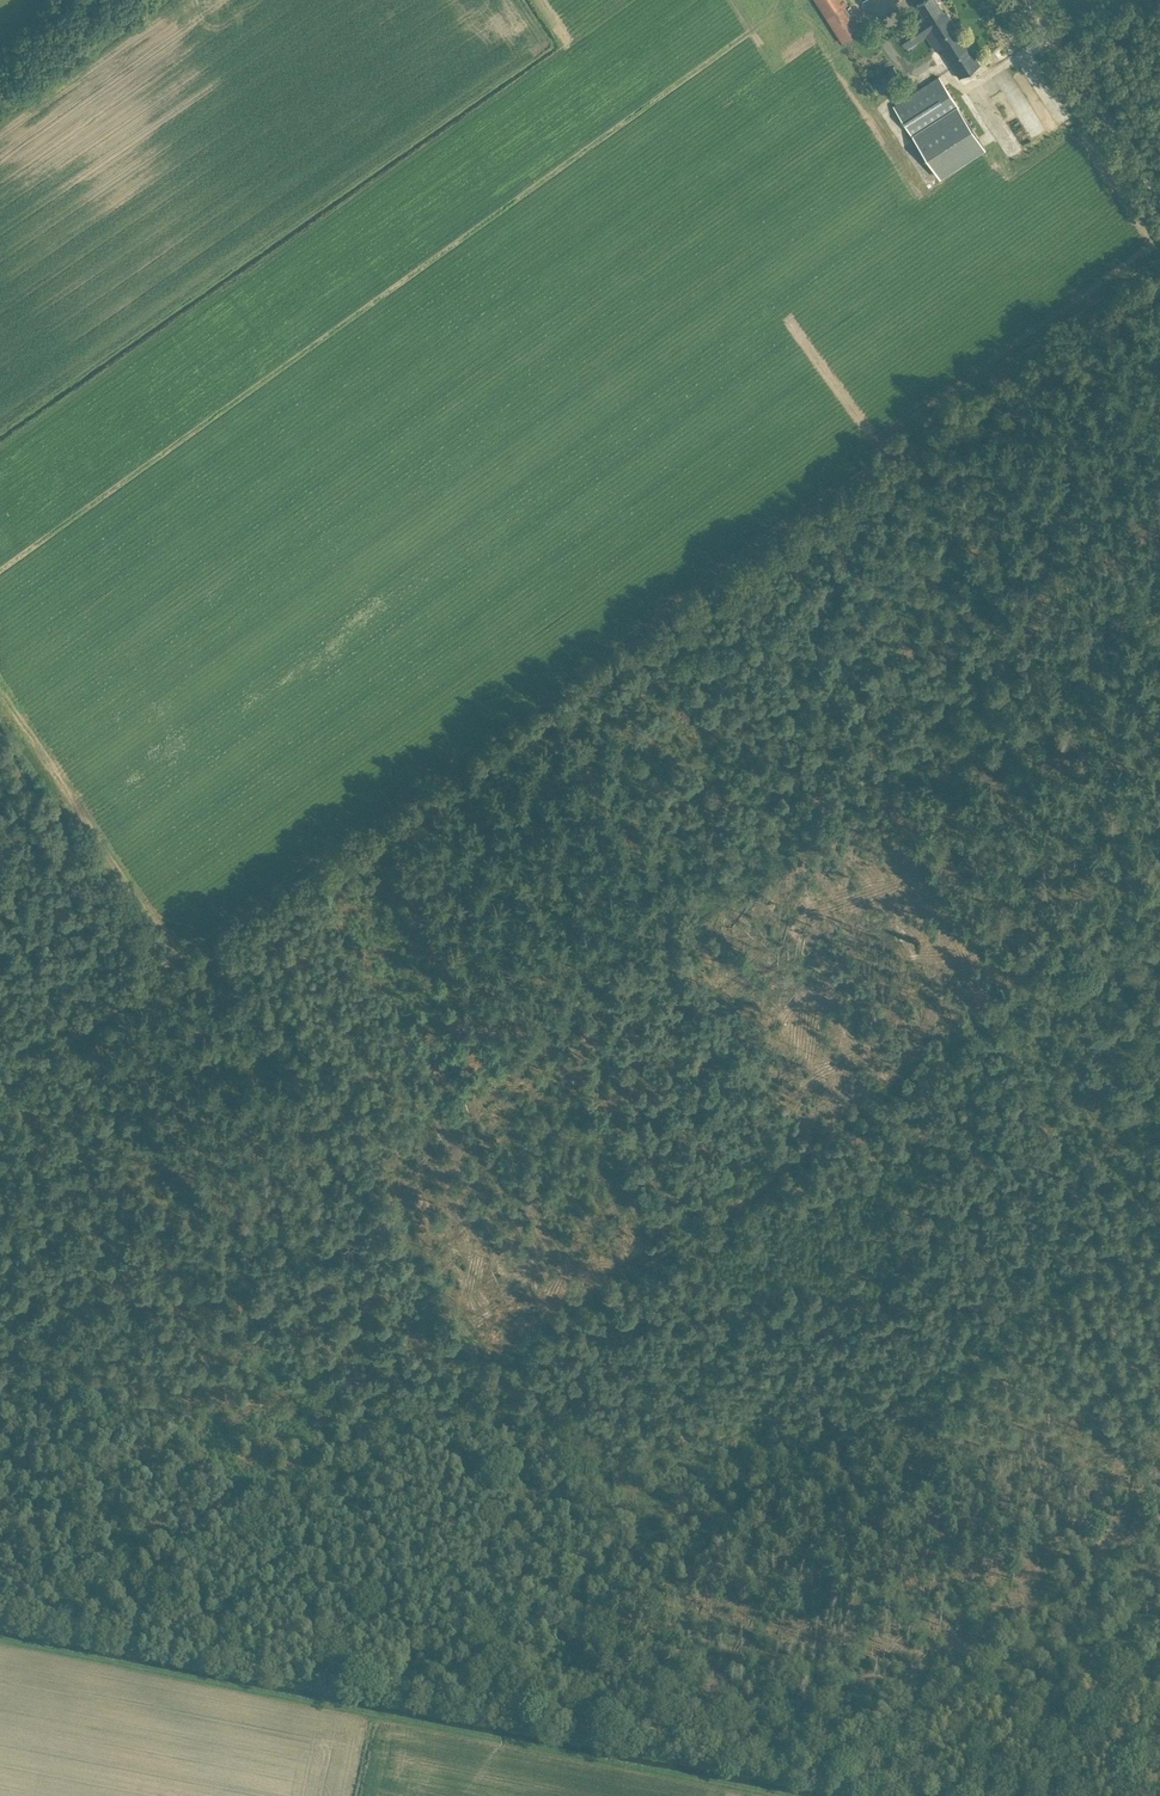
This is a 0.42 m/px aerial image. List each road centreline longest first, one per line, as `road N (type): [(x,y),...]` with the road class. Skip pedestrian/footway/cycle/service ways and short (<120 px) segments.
road 1 (track): [(0,1084),(1159,254)]
road 2 (unclassified): [(1159,212),(1020,0)]

